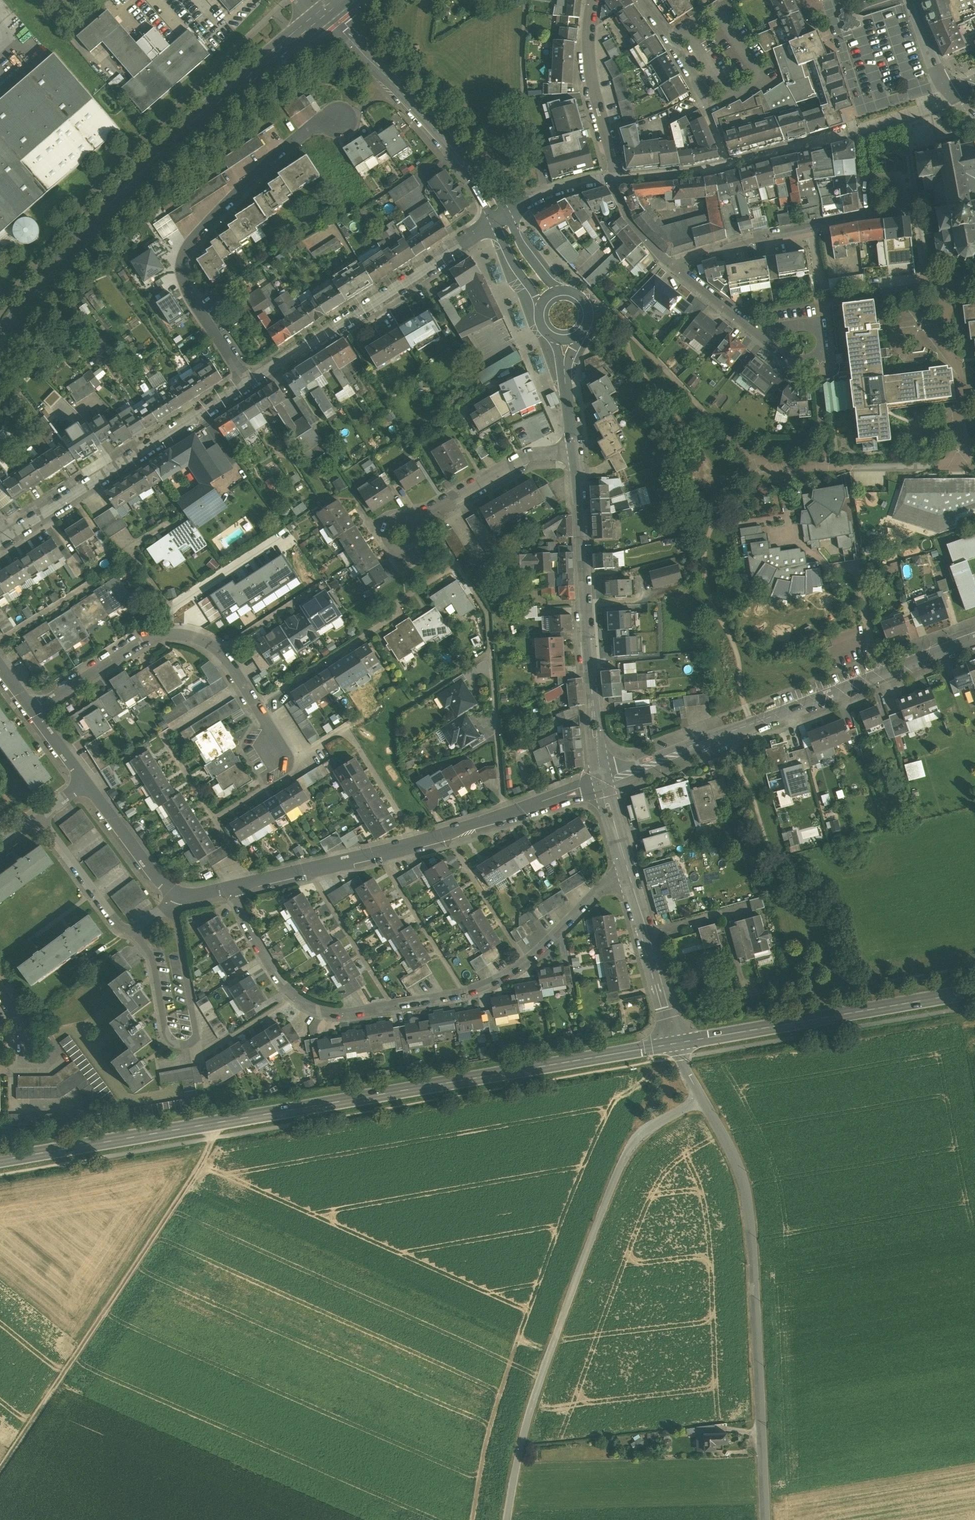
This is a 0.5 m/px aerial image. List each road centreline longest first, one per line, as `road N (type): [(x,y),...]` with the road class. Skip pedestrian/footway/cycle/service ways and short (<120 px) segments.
road 1 (secondary): [(0,1160),(674,1045)]
road 2 (residential): [(232,888),(248,930),(294,998),(319,1012),(349,1015),(500,980),(608,882),(628,876)]
road 3 (unclassified): [(701,1102),(636,1138),(539,1384),(508,1519)]
road 4 (tertiary): [(0,340),(50,274),(169,148),(328,12)]
road 5 (tertiary): [(701,1102),(746,1185),(764,1519)]
road 6 (track): [(215,1122),(202,1164),(0,1470)]
road 7 (tertiary): [(974,641),(603,783)]
road 8 (residential): [(232,888),(418,844),(603,783)]
road 9 (residential): [(249,384),(186,278),(185,257),(253,179),(339,119)]
road 10 (tertiary): [(574,451),(603,783)]
road 11 (residential): [(31,711),(135,643),(170,631),(204,642),(228,662),(262,718),(269,753)]
road 12 (secondary): [(674,1045),(974,991)]
road 13 (residential): [(0,541),(249,384)]
road 14 (residential): [(249,384),(495,228)]
road 15 (residential): [(132,933),(150,958),(164,1032),(175,1045),(193,1042),(180,896)]
road 16 (residential): [(828,6),(861,112),(944,84)]
road 17 (residential): [(614,180),(587,70),(592,0)]
road 18 (tertiary): [(628,876),(674,1045)]
road 19 (residential): [(574,451),(532,458),(421,522)]
road 20 (tertiary): [(328,12),(439,133)]
road 21 (residential): [(674,266),(823,224)]
road 22 (residential): [(36,818),(118,927),(132,933)]
road 23 (residential): [(84,782),(162,886),(180,896)]
road 24 (residential): [(421,522),(407,513),(392,517),(383,530),(387,546),(408,554),(421,545),(424,529)]
road 25 (residential): [(753,329),(798,363),(820,351),(819,328),(806,325)]

